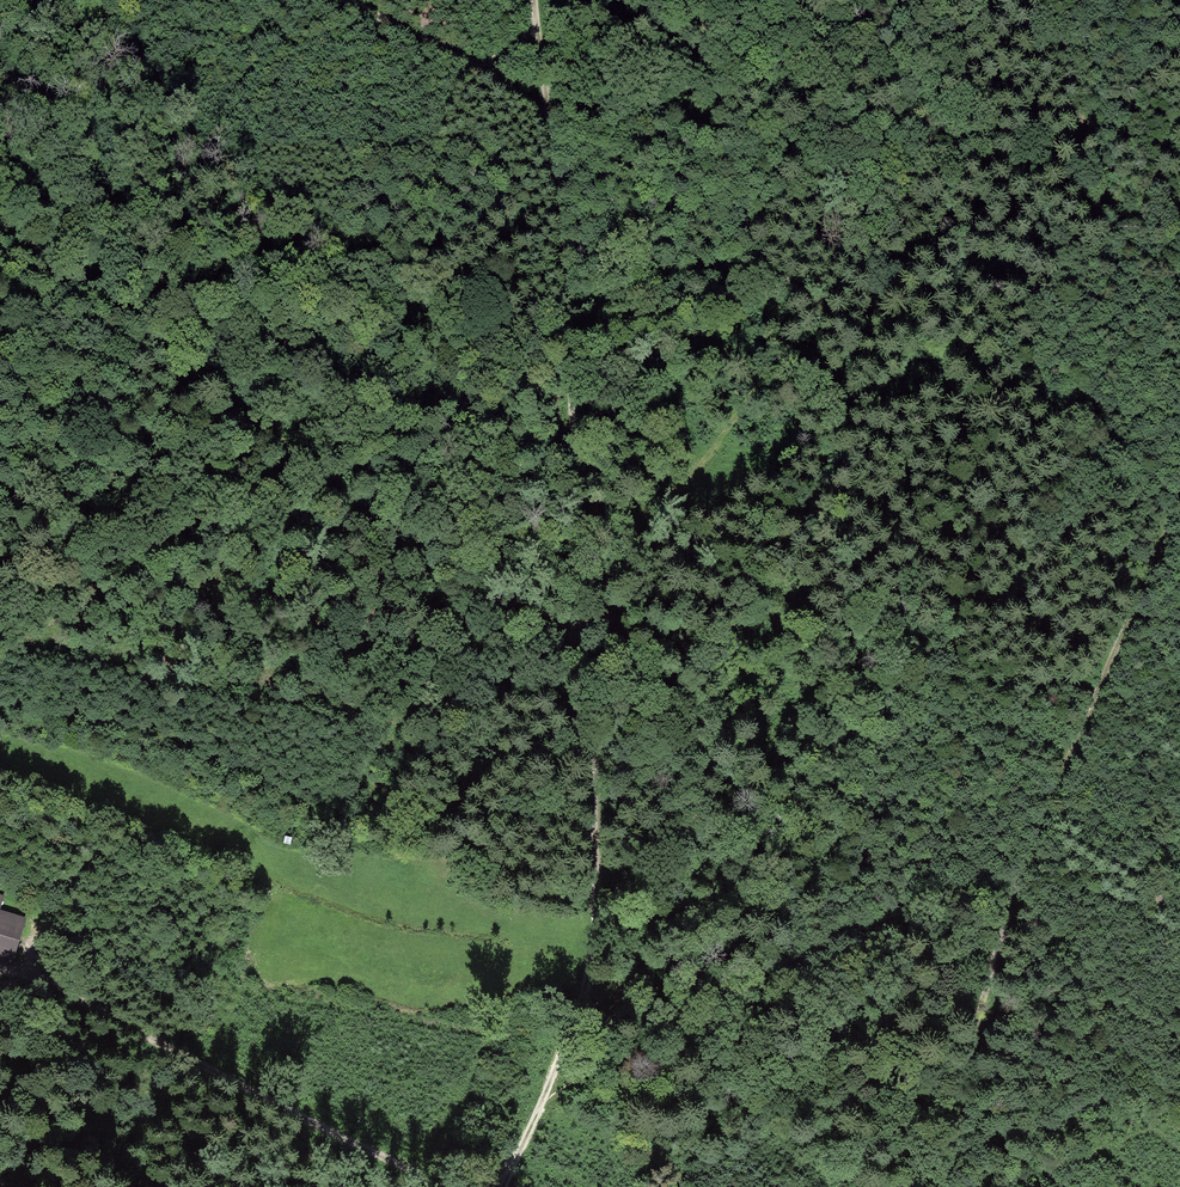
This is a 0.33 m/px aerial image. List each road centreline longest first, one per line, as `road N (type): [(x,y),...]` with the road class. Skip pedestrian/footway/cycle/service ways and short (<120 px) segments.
road 1 (track): [(533,0),(569,286),(597,892),(580,1010),(506,1186)]
road 2 (track): [(1179,498),(1015,894),(931,1186)]
road 3 (track): [(584,640),(516,616),(421,554),(158,326),(0,228)]
road 4 (track): [(578,507),(615,521),(646,519),(676,494),(781,349),(693,0)]
road 5 (track): [(540,1105),(750,999),(886,915),(1015,894)]
road 6 (track): [(433,1178),(45,984),(0,973)]
road 7 (track): [(546,113),(477,66),(537,29)]
road 8 (track): [(354,0),(477,66)]

